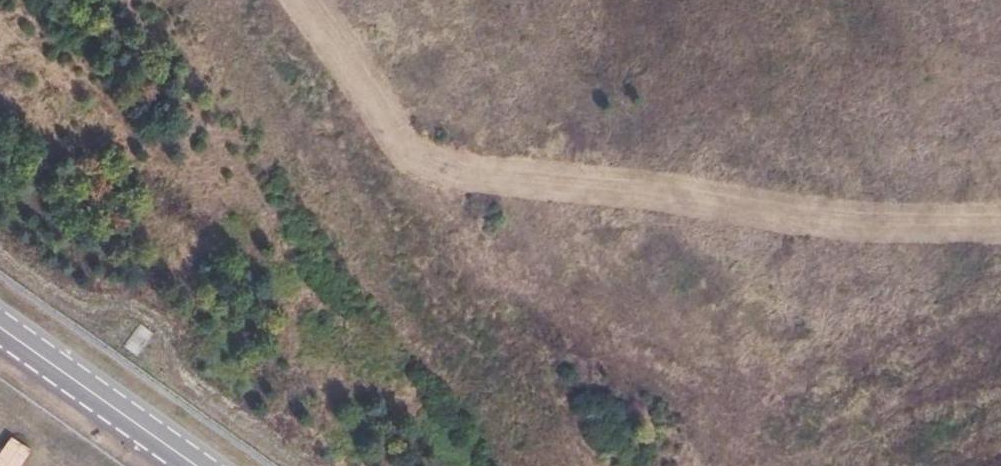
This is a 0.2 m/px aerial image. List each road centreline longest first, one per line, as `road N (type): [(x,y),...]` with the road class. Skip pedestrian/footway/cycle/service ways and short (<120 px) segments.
road 1 (unclassified): [(195,465),(0,328)]

